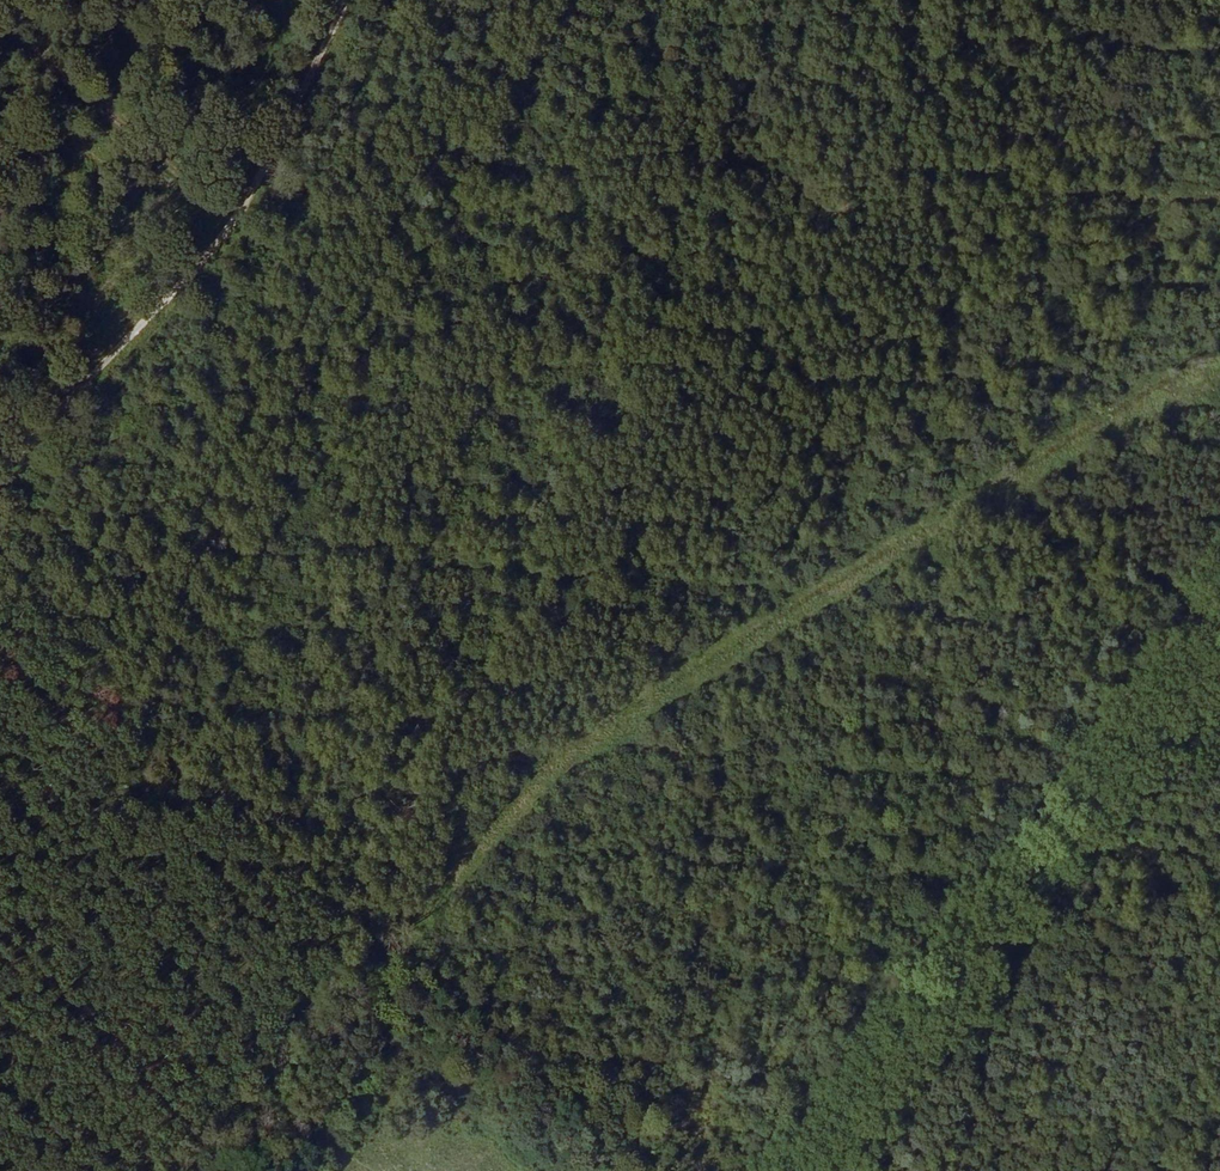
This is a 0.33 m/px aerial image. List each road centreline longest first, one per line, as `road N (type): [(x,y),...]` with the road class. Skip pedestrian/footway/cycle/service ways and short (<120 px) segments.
road 1 (track): [(805,1170),(1219,632)]
road 2 (track): [(348,0),(250,197),(0,507)]

